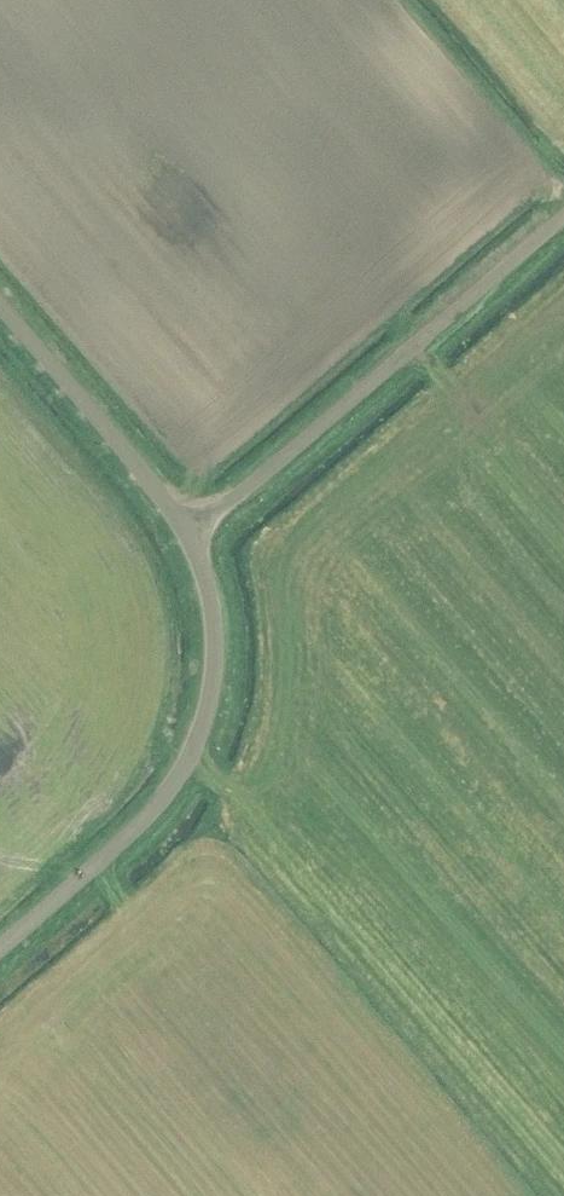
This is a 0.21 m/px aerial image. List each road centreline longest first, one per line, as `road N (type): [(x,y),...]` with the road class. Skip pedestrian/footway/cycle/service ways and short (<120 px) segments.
road 1 (unclassified): [(0,947),(173,787),(202,737),(216,680),(216,628),(193,535),(0,309)]
road 2 (track): [(193,535),(563,215)]

